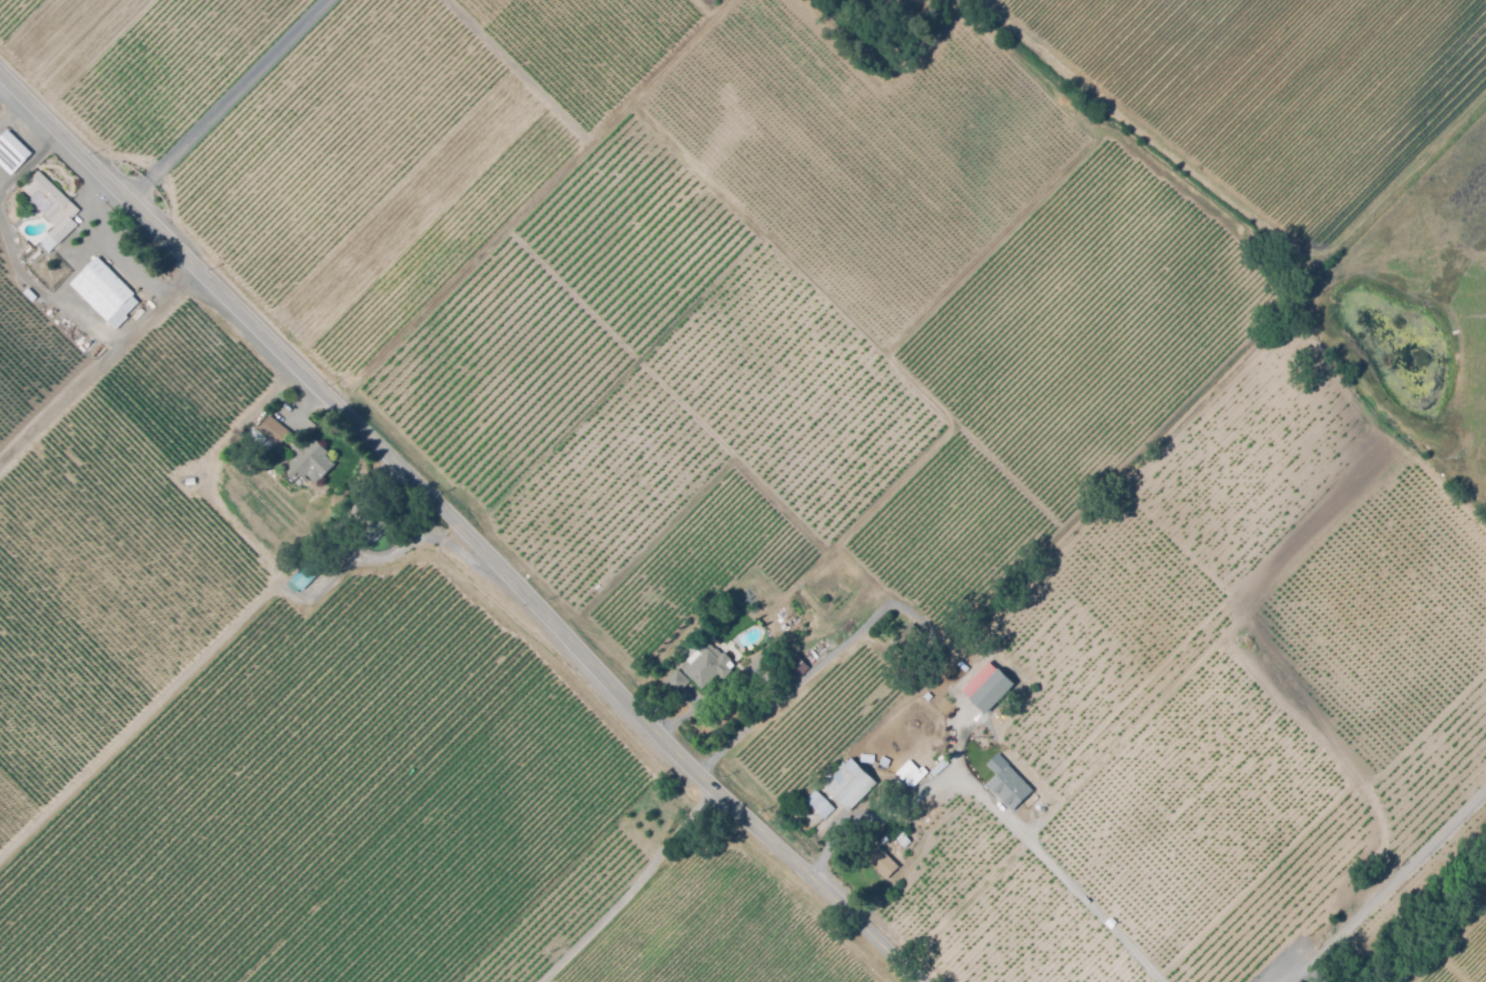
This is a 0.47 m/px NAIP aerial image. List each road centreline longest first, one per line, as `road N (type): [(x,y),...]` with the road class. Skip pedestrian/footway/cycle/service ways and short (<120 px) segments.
road 1 (primary): [(0,72),(470,536),(698,774),(919,981)]
road 2 (track): [(810,876),(890,805),(931,784),(964,782),(1167,981)]

